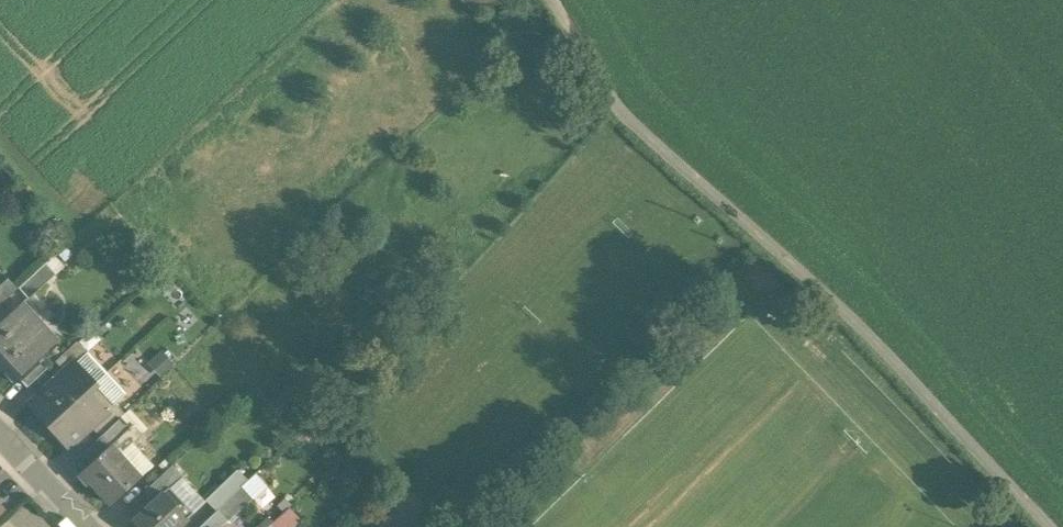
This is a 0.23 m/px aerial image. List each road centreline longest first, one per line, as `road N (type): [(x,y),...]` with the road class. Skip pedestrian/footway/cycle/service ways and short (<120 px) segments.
road 1 (track): [(548,0),(621,118),(820,291),(1044,526)]

